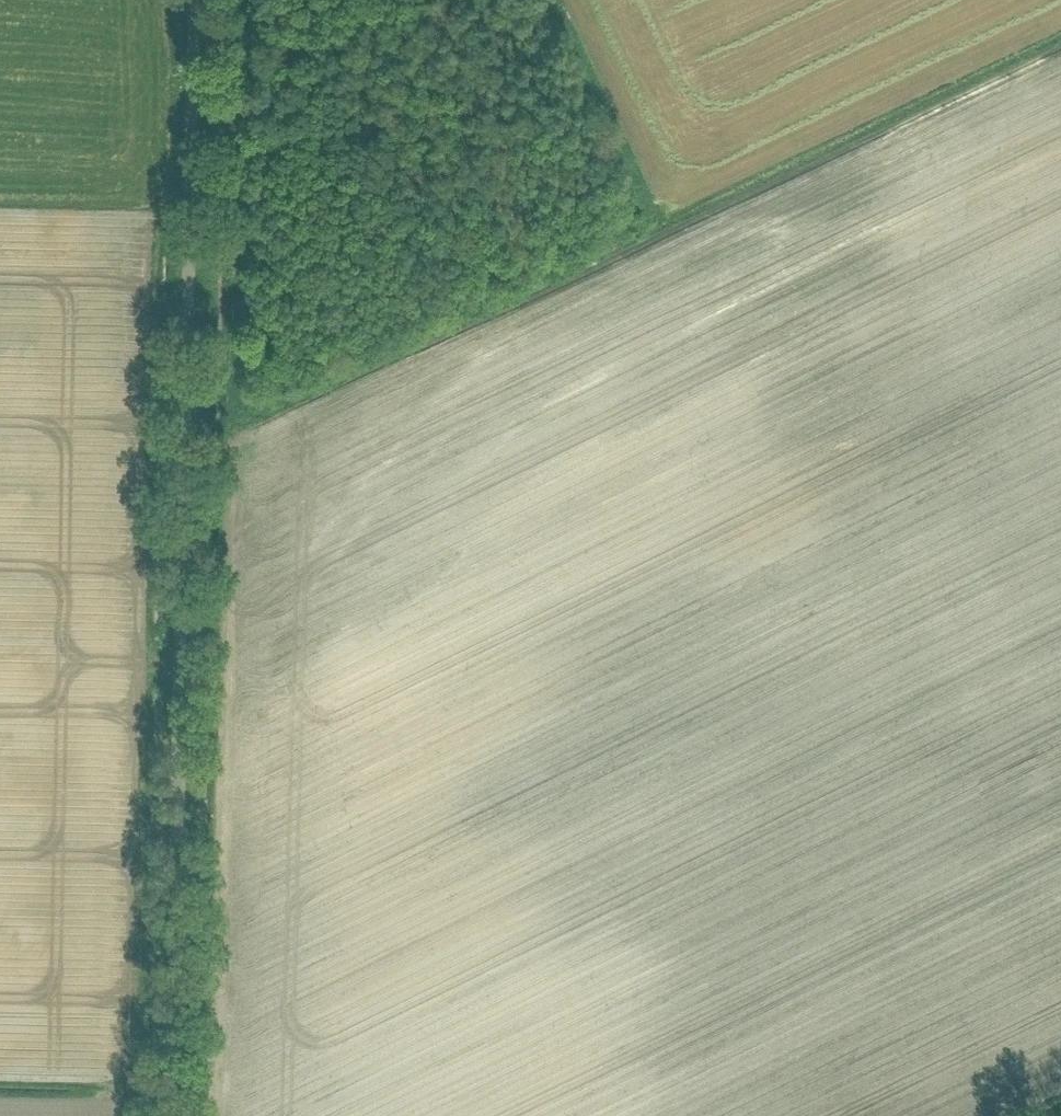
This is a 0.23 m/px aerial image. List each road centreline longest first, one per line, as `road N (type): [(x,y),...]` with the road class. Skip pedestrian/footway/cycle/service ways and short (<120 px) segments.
road 1 (unclassified): [(194,0),(170,1115)]

